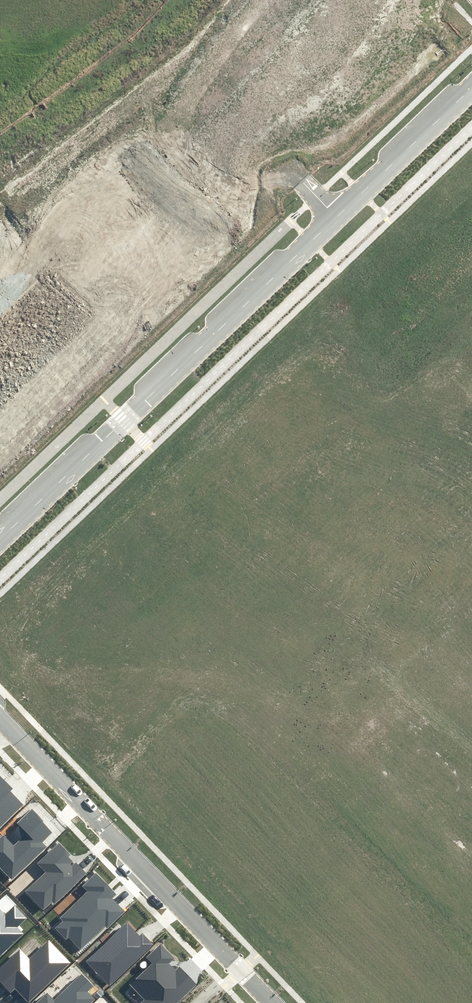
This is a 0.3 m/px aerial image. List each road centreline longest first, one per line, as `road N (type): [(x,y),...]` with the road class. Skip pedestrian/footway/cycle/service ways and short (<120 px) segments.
road 1 (residential): [(149,397),(278,523),(332,663),(423,787),(471,835)]
road 2 (residential): [(9,729),(268,1002)]
road 3 (tertiary): [(149,397),(337,217)]
road 4 (unknown): [(302,180),(129,0)]
road 5 (unknown): [(471,374),(337,217)]
road 6 (tertiary): [(0,538),(149,397)]
road 7 (unknown): [(332,663),(471,518)]
road 8 (tertiary): [(337,217),(471,86)]

